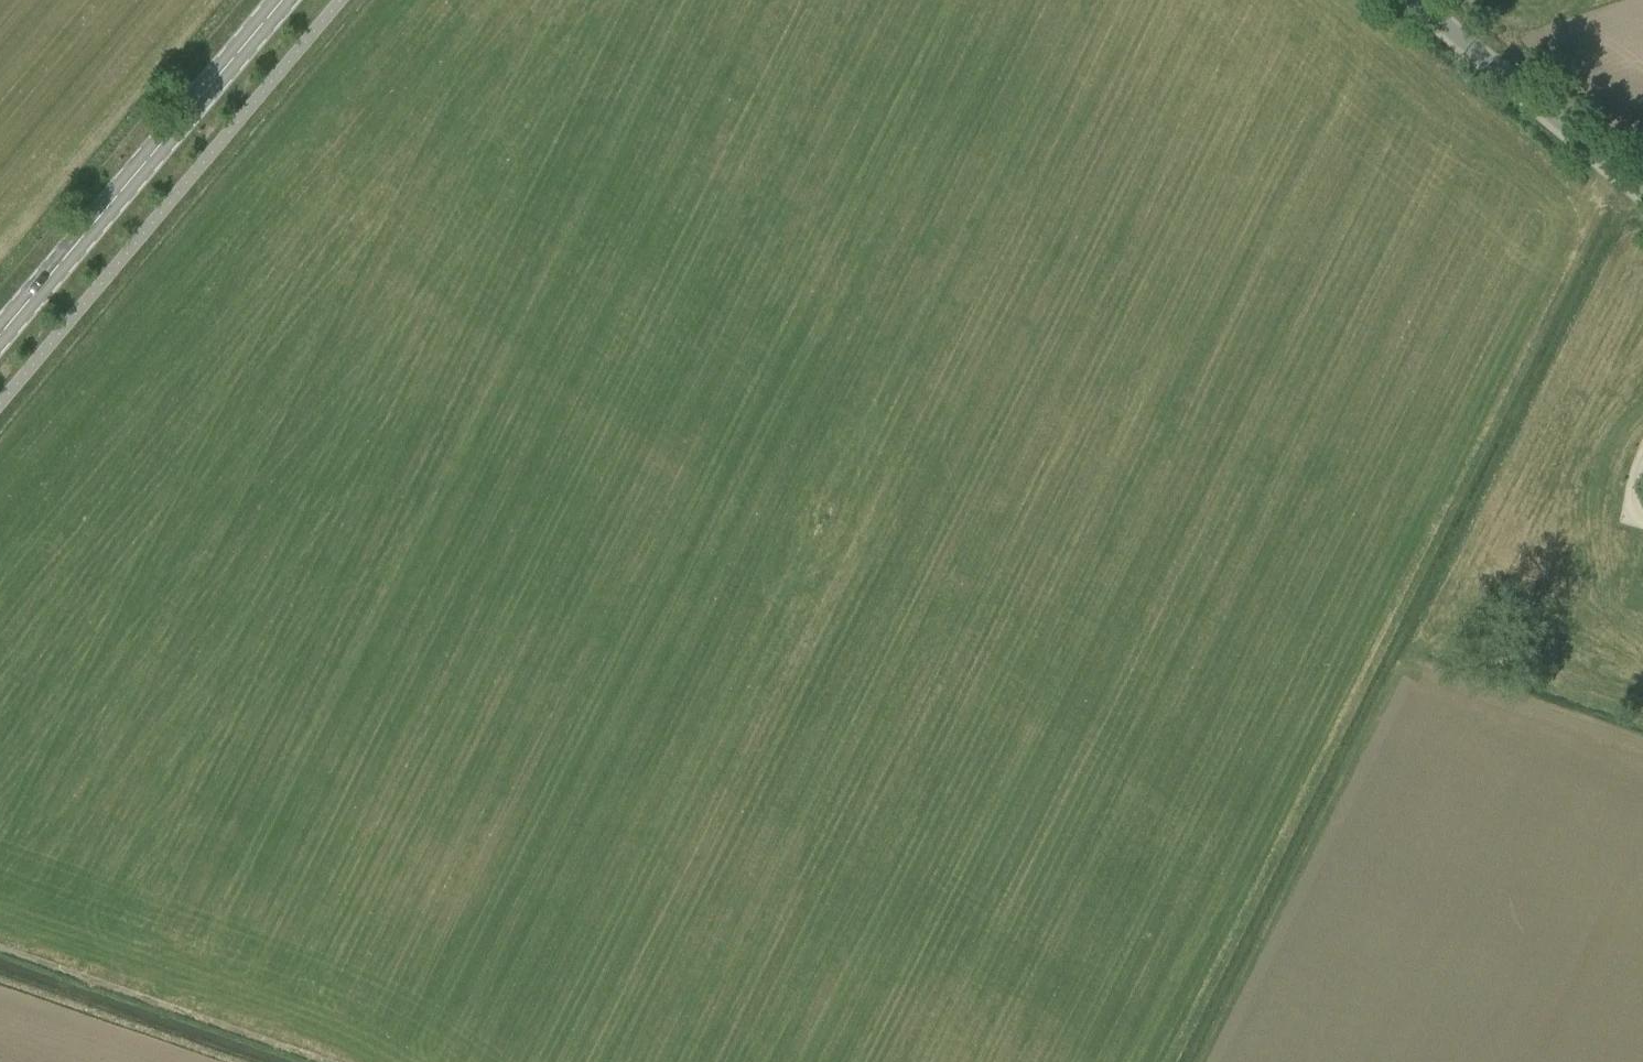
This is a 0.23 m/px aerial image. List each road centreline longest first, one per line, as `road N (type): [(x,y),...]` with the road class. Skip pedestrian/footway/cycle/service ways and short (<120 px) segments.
road 1 (primary): [(0,336),(284,0)]
road 2 (unclassified): [(1642,191),(1414,0)]

